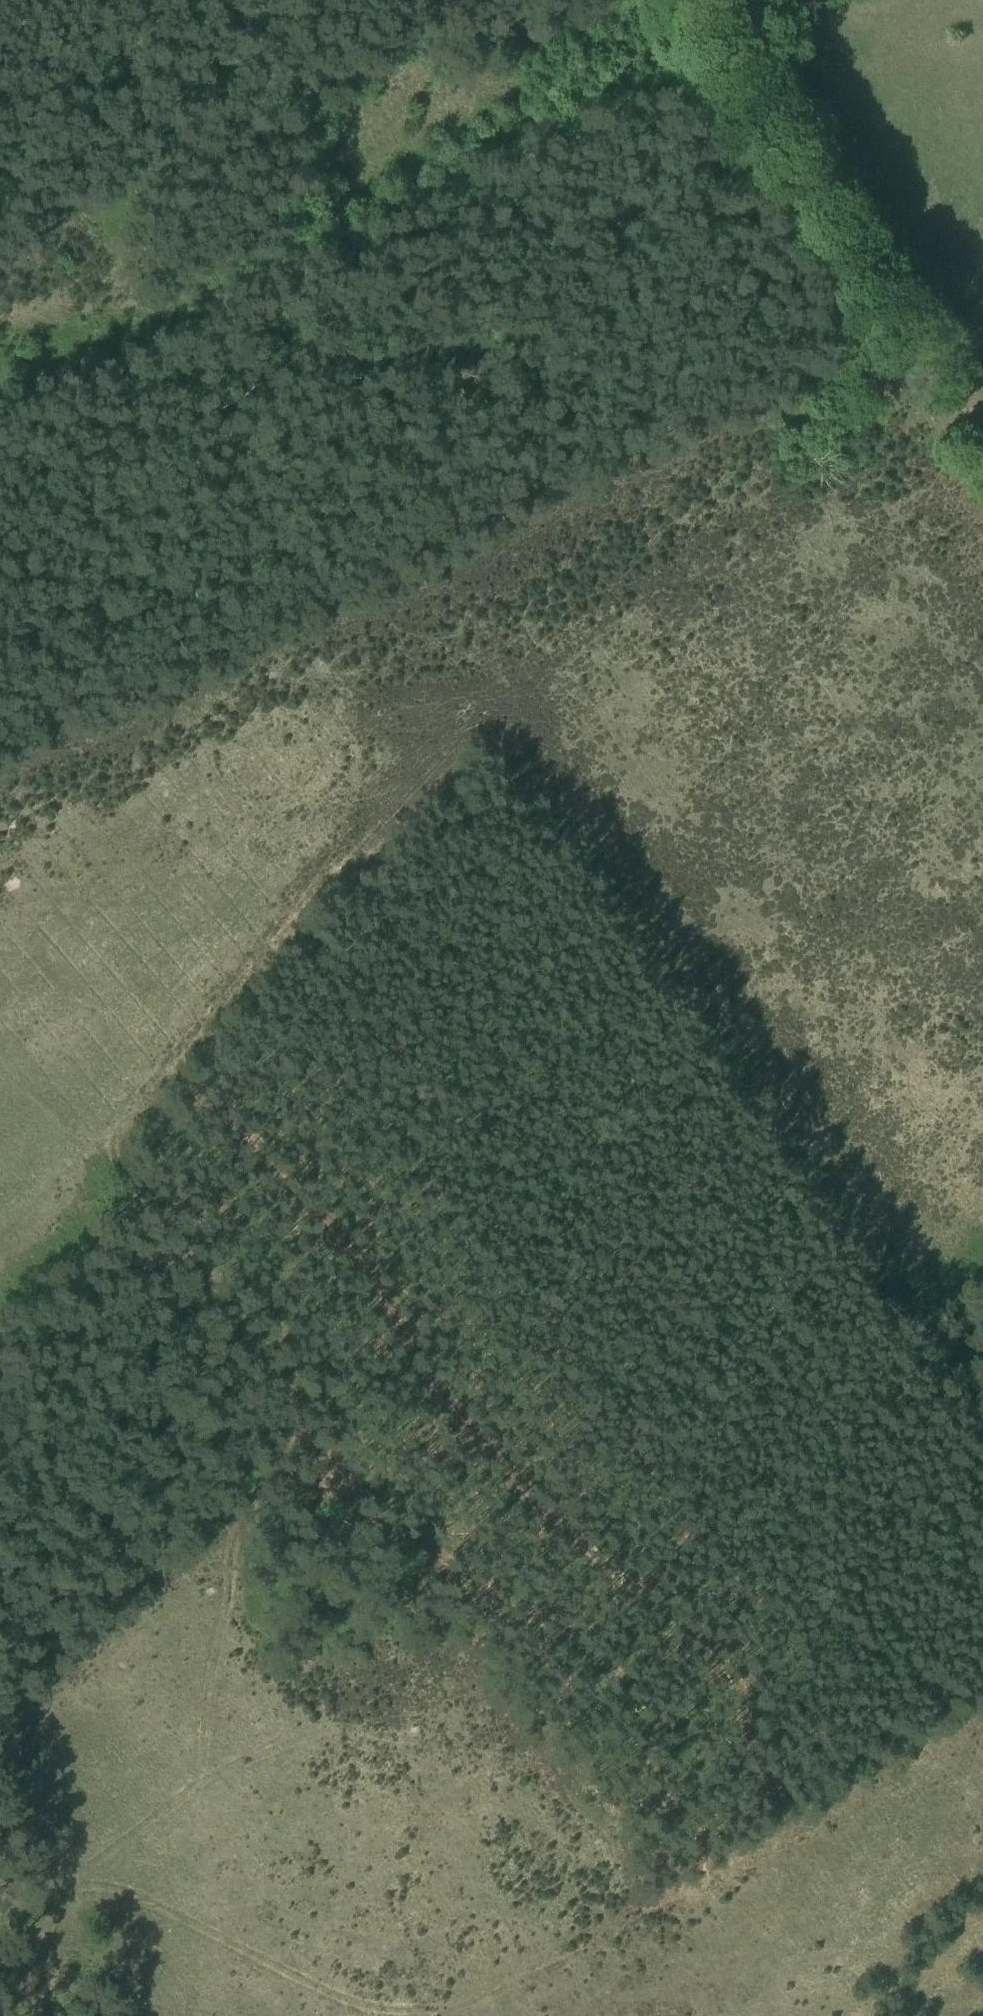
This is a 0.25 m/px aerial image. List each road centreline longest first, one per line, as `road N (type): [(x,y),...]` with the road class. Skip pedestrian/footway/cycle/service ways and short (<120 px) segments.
road 1 (track): [(0,1264),(223,1011),(371,789)]

